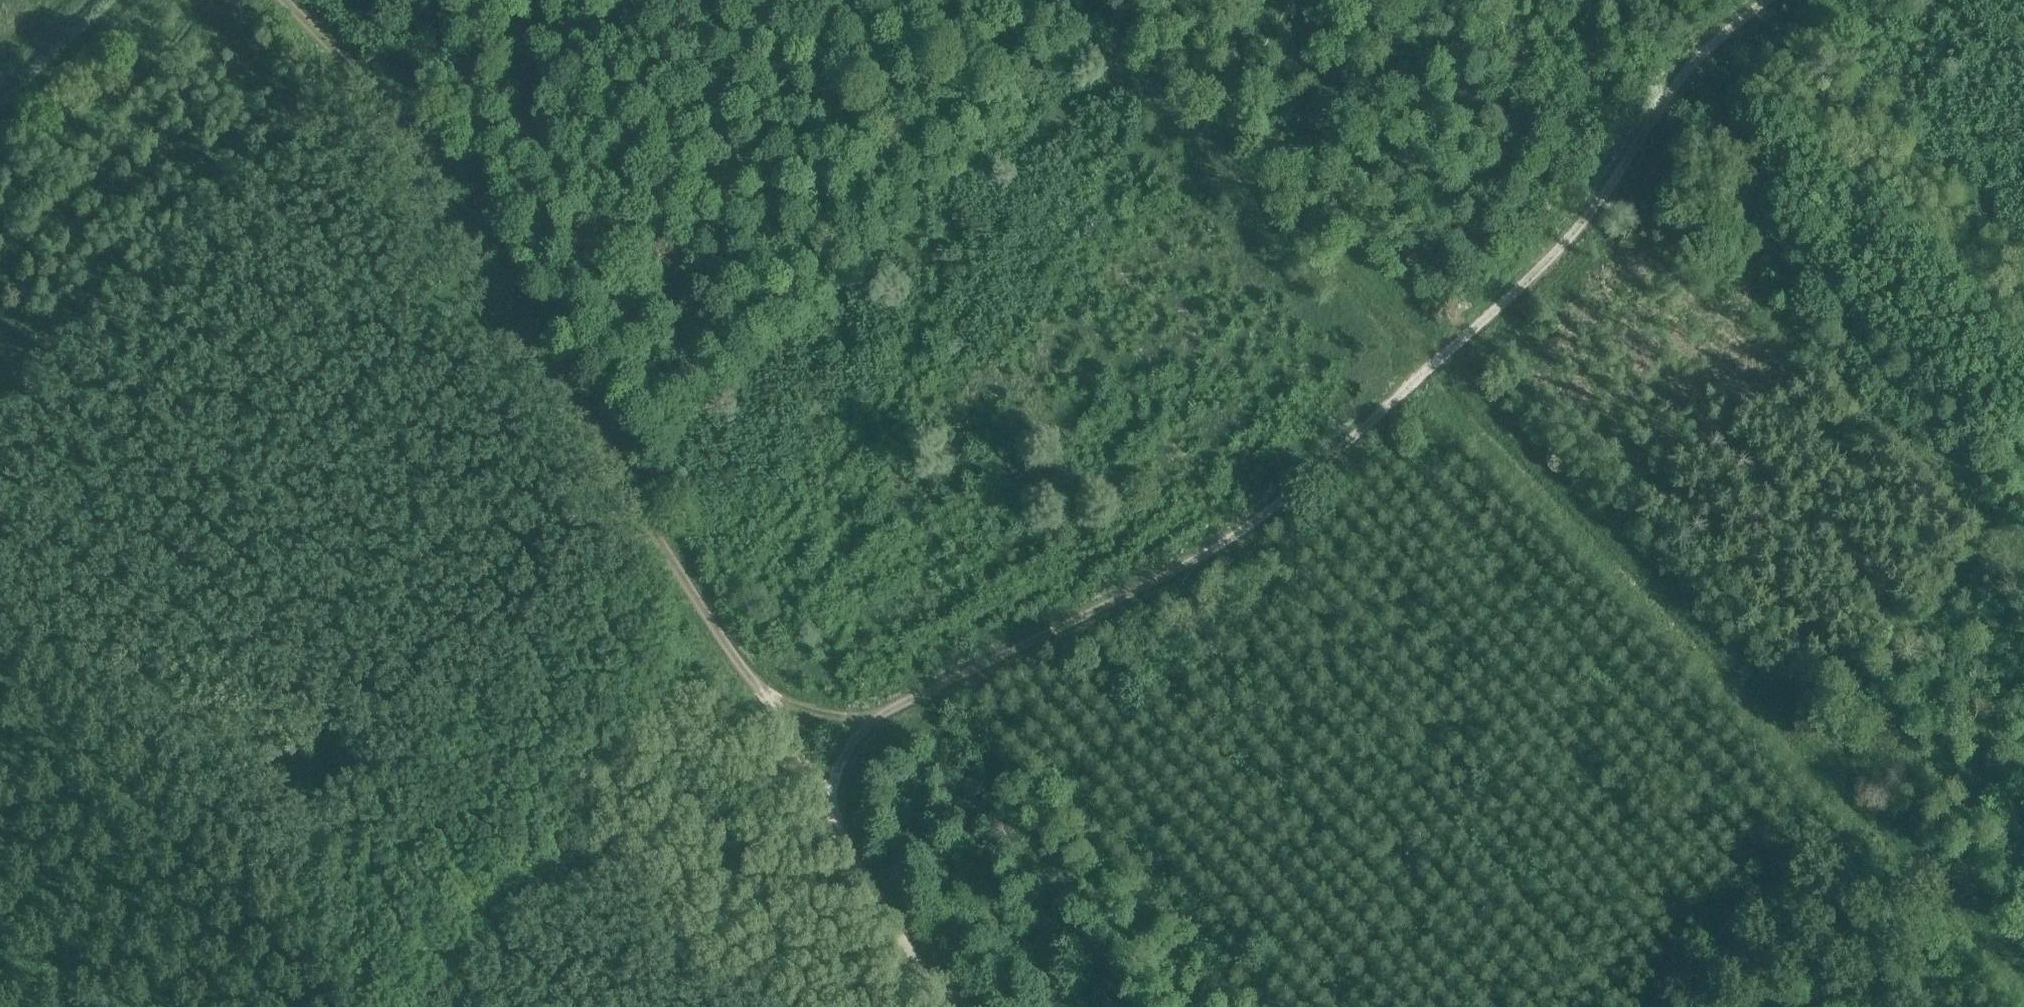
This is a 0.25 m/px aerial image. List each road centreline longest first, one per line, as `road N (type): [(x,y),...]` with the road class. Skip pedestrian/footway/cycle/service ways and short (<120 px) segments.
road 1 (track): [(879,713),(1172,572),(1257,519),(1551,261),(1680,79),(1765,0)]
road 2 (track): [(828,810),(835,765),(879,713),(827,716),(776,702),(740,669),(424,176),(281,0)]
road 3 (track): [(939,1006),(835,839),(828,810),(762,694)]

